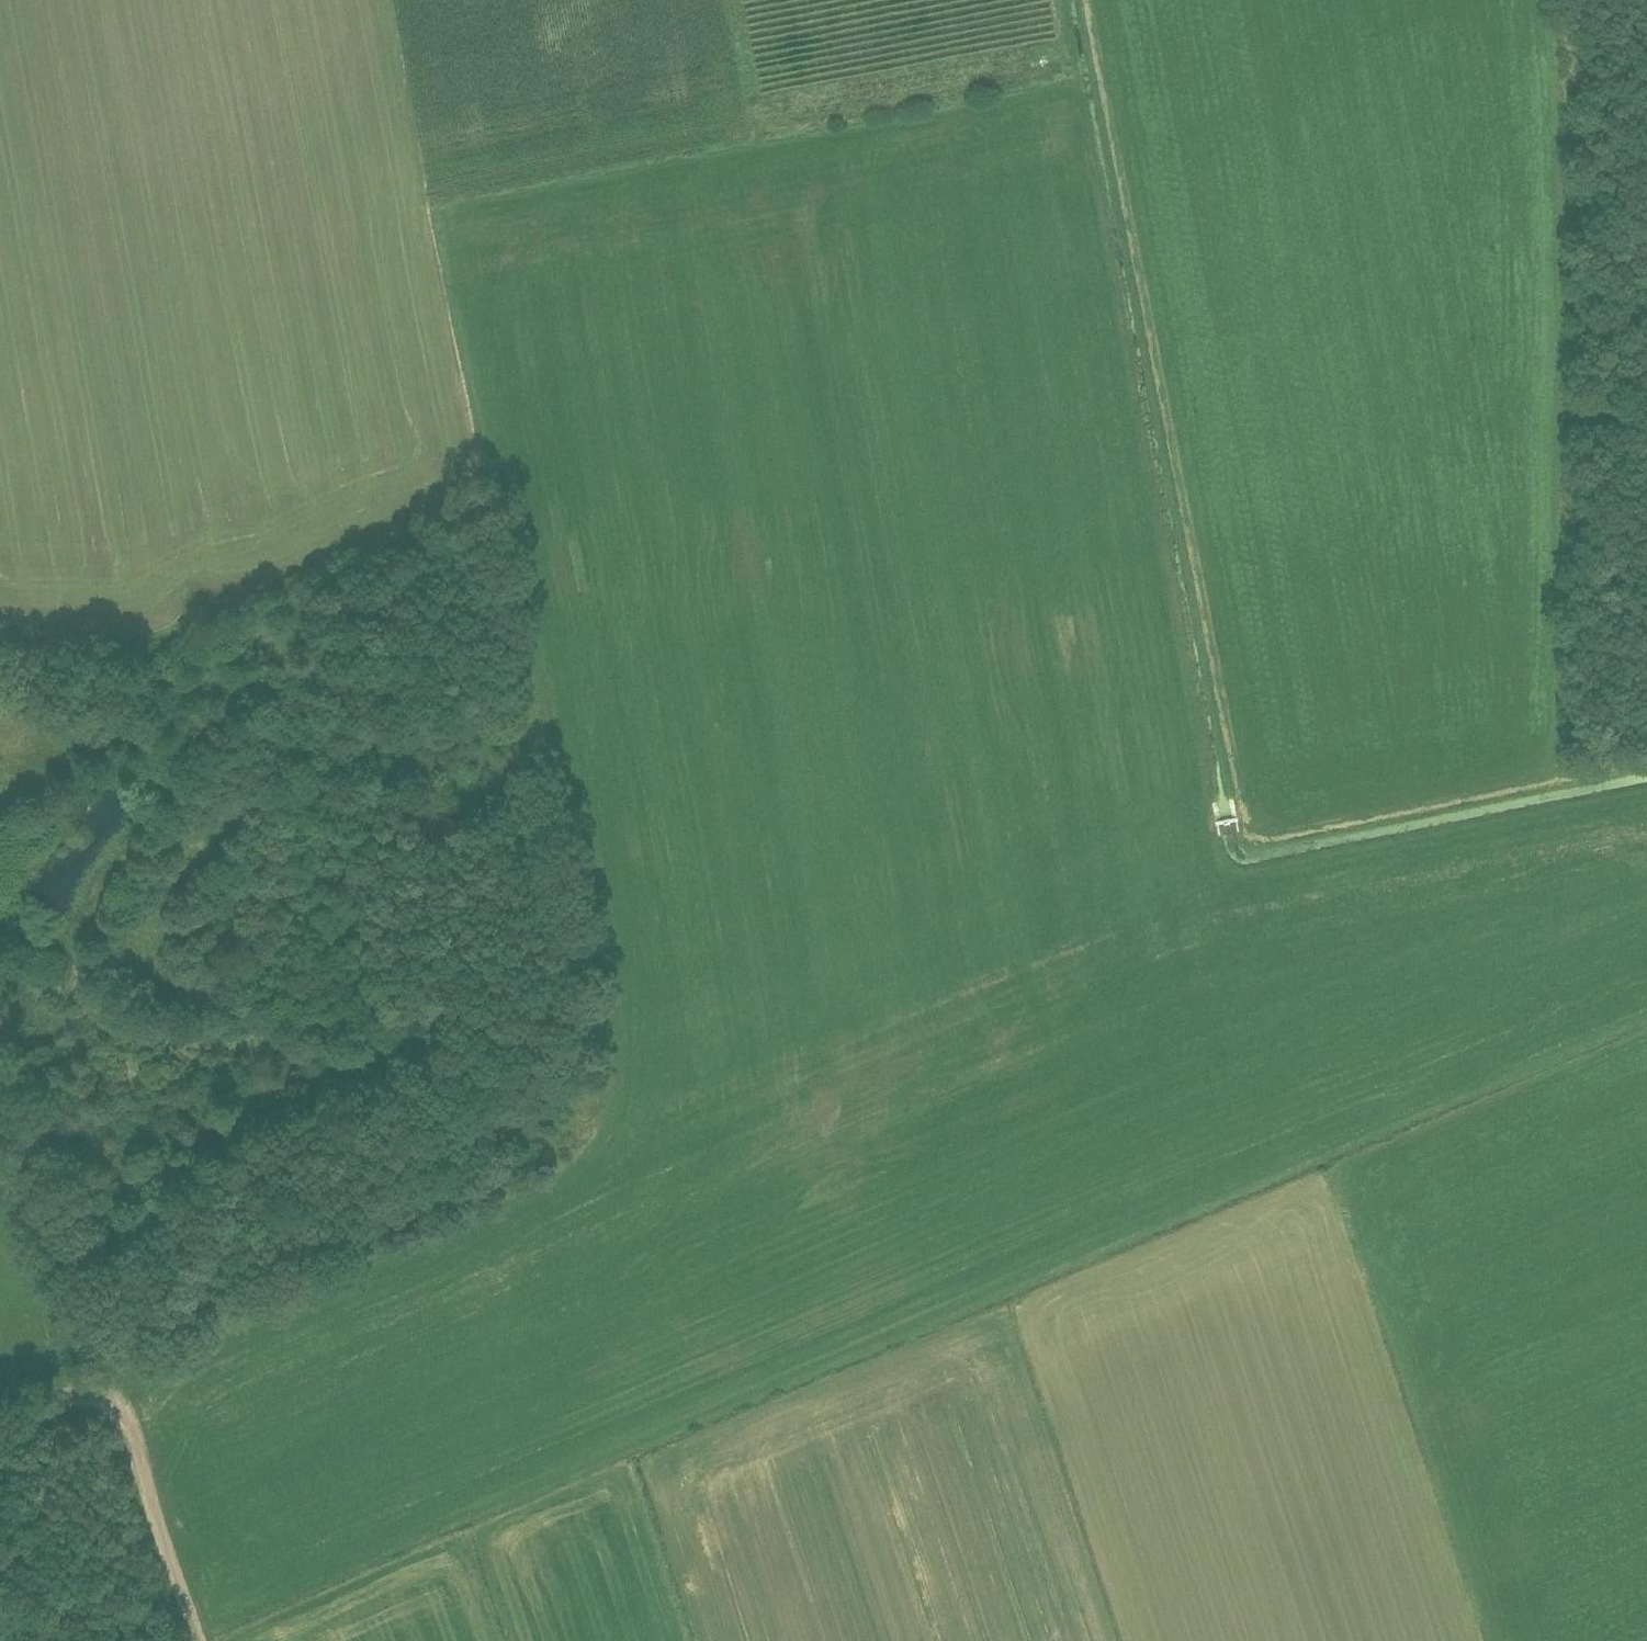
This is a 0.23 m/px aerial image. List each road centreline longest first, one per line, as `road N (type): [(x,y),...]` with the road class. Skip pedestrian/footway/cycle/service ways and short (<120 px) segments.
road 1 (track): [(0,1432),(72,1400),(117,1406),(134,1432),(202,1640)]
road 2 (track): [(93,1398),(0,1133)]

